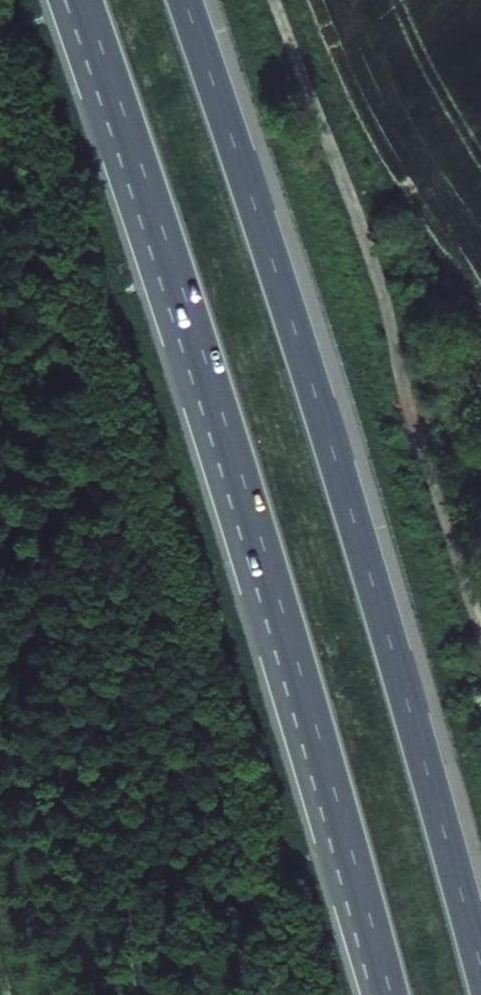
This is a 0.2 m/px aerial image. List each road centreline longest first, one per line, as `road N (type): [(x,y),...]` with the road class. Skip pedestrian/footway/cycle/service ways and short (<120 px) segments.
road 1 (motorway): [(84,0),(268,564),(390,994)]
road 2 (motorway): [(480,968),(368,568),(185,0)]
road 3 (track): [(480,635),(354,218),(274,0)]

